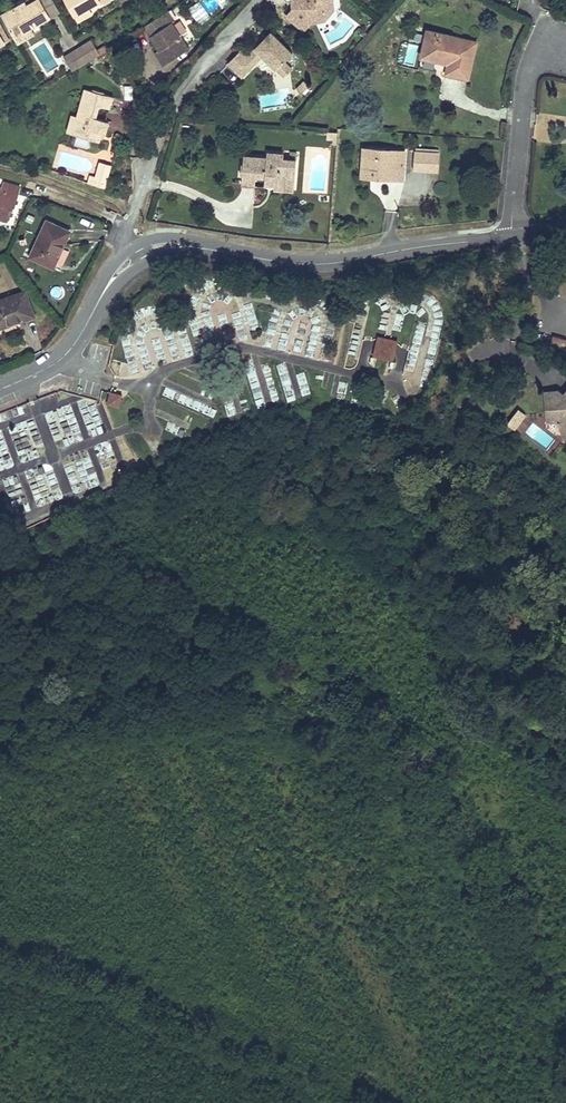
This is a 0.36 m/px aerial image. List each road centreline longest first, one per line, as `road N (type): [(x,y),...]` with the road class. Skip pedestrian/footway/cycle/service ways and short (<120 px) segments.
road 1 (tertiary): [(0,389),(71,351),(132,256),(158,247),(188,244),(326,268),(514,236)]
road 2 (residential): [(514,236),(527,84),(537,65),(565,48)]

